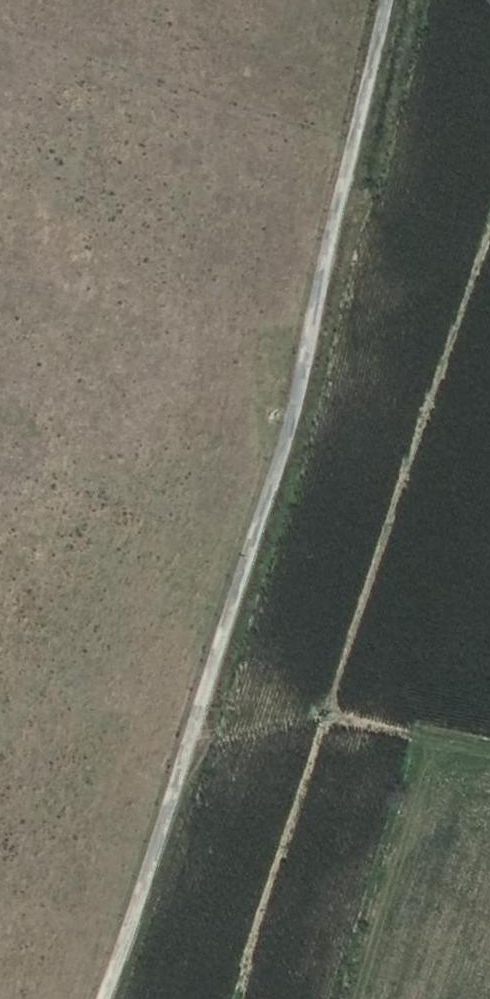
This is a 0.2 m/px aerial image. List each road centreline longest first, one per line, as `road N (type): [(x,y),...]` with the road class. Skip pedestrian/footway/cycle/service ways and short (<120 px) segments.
road 1 (unclassified): [(99,998),(307,328),(389,0)]

